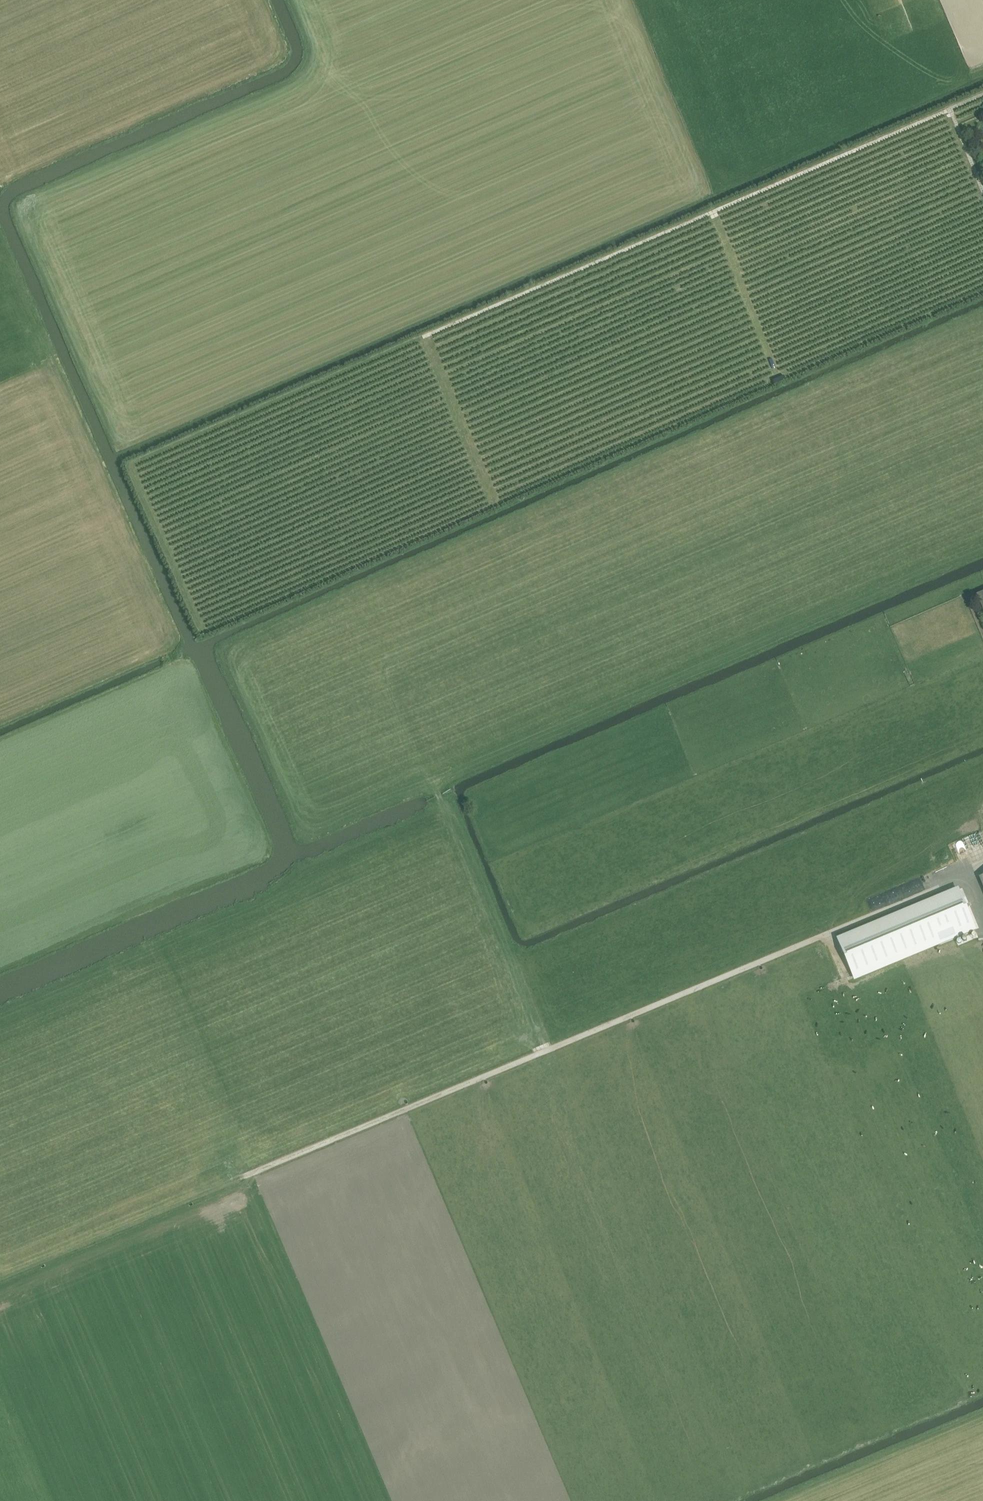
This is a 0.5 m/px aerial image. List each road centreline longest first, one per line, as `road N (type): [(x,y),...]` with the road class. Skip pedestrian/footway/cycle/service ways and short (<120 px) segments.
road 1 (track): [(423,337),(982,96)]

